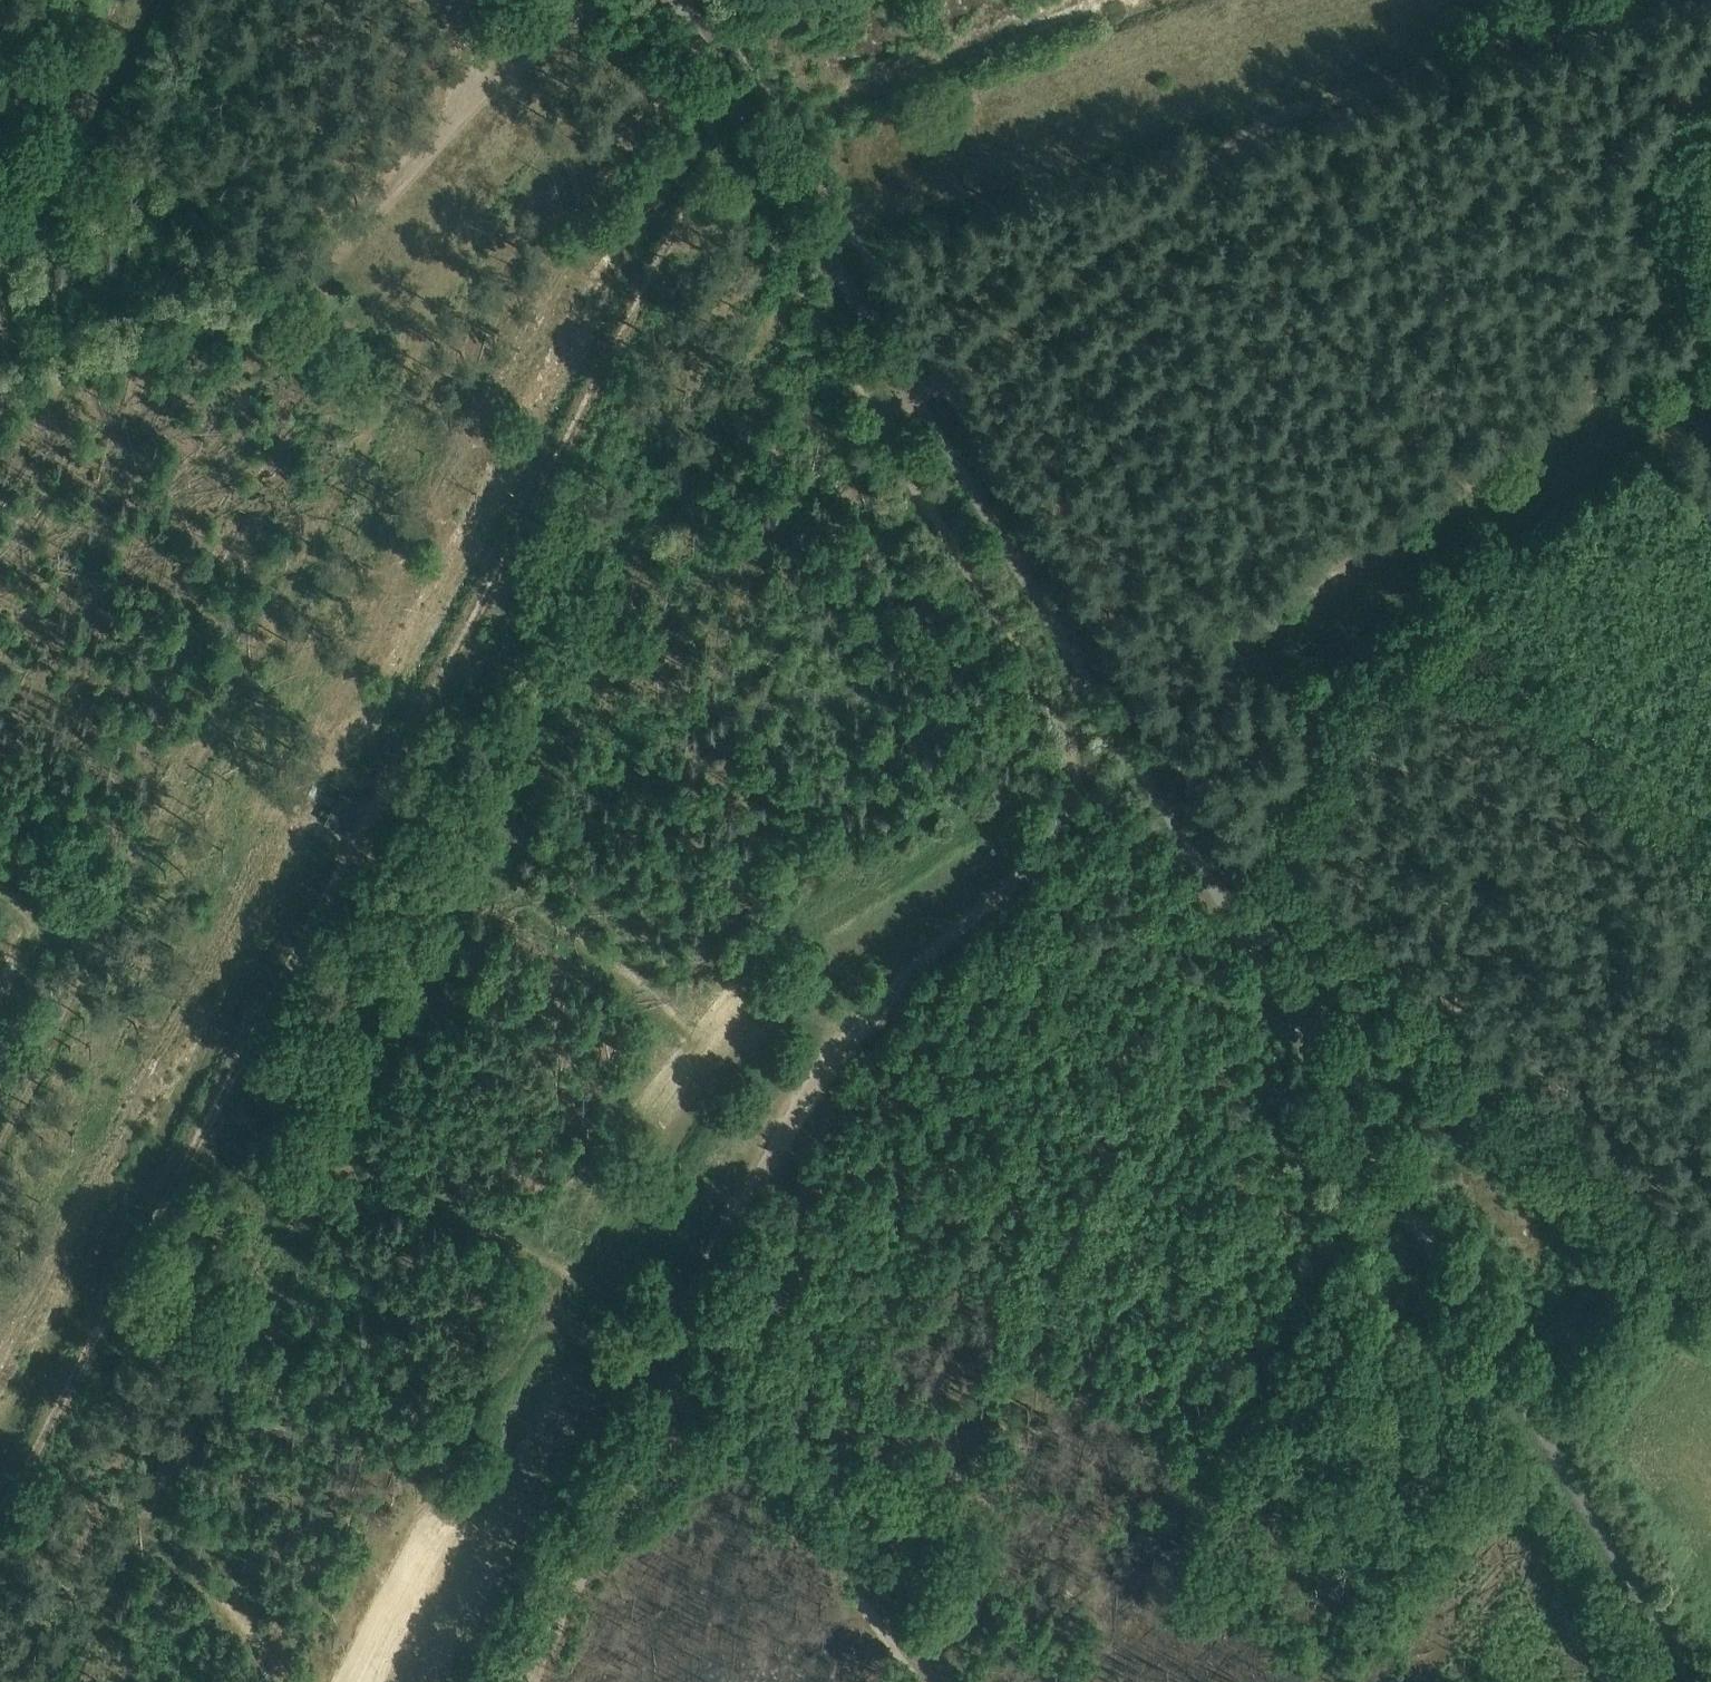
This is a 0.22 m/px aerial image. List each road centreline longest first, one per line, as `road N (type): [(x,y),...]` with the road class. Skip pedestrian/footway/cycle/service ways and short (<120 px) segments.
road 1 (track): [(949,366),(1221,152),(1277,120),(1566,24),(1576,0)]
road 2 (track): [(1261,862),(1442,648),(1464,637),(1490,644),(1710,818)]

